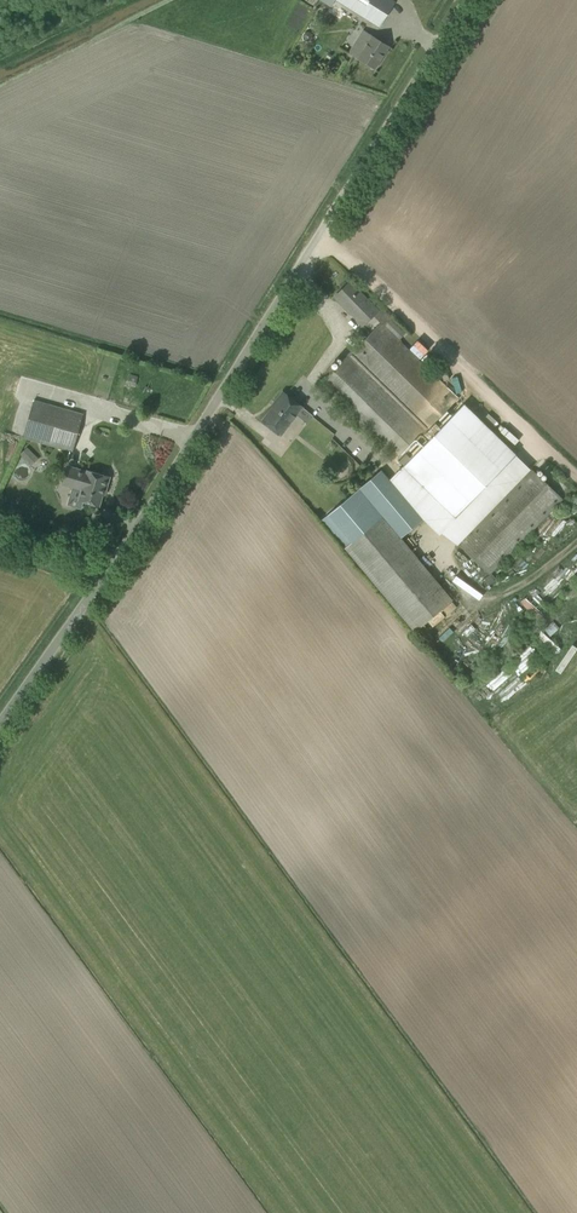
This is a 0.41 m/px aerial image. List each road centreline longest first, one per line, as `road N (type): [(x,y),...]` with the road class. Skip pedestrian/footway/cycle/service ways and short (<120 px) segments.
road 1 (unclassified): [(0,719),(104,581),(465,0)]

